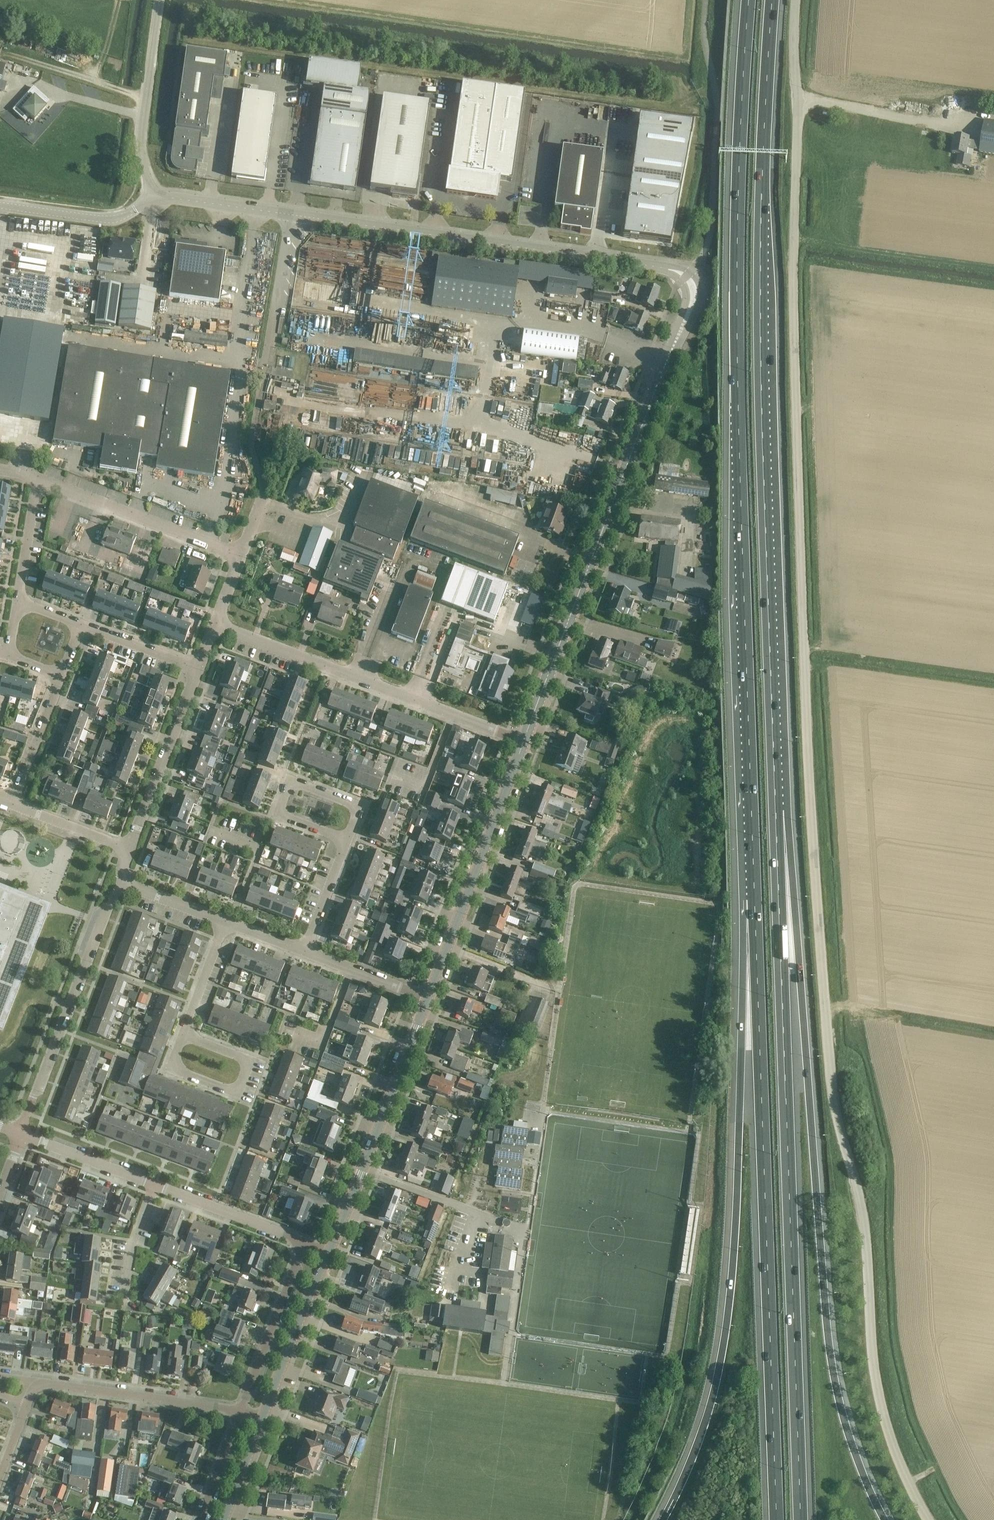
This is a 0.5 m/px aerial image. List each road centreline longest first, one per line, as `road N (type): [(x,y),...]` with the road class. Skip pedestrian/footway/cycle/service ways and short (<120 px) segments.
road 1 (unclassified): [(929,1519),(900,1468),(877,1382),(868,1232),(829,1073),(812,843),(791,271),(796,0)]
road 2 (motorway): [(750,0),(737,320),(755,899)]
road 3 (motorway): [(776,818),(760,285),(774,0)]
road 4 (motorway): [(884,1519),(843,1424),(826,1334),(795,911),(776,818)]
road 5 (motorway): [(802,1519),(776,818)]
road 6 (motorway): [(755,899),(729,1308),(706,1419),(658,1519)]
road 7 (motorway): [(755,899),(777,1519)]
road 8 (residential): [(526,743),(693,299),(689,277)]
road 9 (unclassified): [(674,270),(290,214)]
road 10 (residential): [(526,743),(216,624)]
road 11 (residential): [(427,1001),(526,743)]
road 12 (residential): [(328,1254),(427,1001)]
road 13 (residential): [(21,1133),(117,881)]
road 14 (residential): [(243,559),(39,477)]
road 15 (residential): [(37,1382),(241,1410)]
road 16 (unclassified): [(155,200),(141,137),(160,0)]
road 17 (residential): [(129,848),(199,670)]
road 18 (residential): [(183,1036),(251,1062),(238,1097),(170,1070)]
road 19 (residential): [(241,1410),(303,1241)]
road 20 (residential): [(268,1415),(328,1254)]
road 21 (residential): [(155,200),(111,219),(0,205)]
road 22 (residential): [(303,1241),(155,1185)]
road 23 (unclassified): [(265,369),(290,214)]
road 24 (residential): [(155,1185),(21,1133)]
road 25 (unclassified): [(290,214),(155,200)]
road 26 (residential): [(10,804),(58,678)]
road 27 (residential): [(427,1001),(302,952)]
road 28 (residential): [(344,838),(353,818),(347,802),(299,784),(284,807),(288,816)]
road 29 (residential): [(129,848),(10,804)]
road 30 (residential): [(199,670),(82,624)]
road 31 (residential): [(17,599),(39,477)]
road 32 (residential): [(302,952),(344,838)]
road 33 (residential): [(223,922),(183,1036)]

